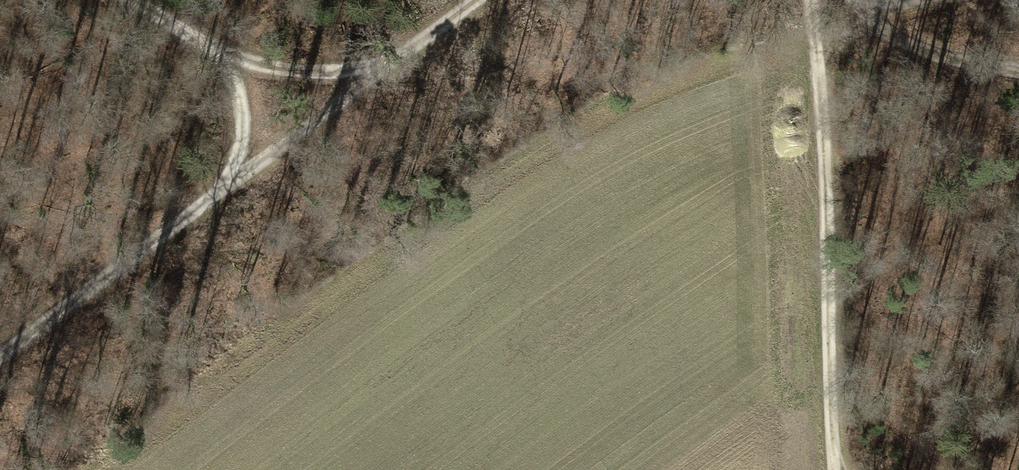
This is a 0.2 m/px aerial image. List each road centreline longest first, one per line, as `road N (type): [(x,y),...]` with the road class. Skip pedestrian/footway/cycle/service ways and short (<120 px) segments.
road 1 (track): [(471,0),(0,354)]
road 2 (track): [(836,469),(814,0)]
road 3 (track): [(241,173),(229,62),(141,0)]
road 4 (track): [(859,0),(898,39),(1018,67)]
road 5 (track): [(229,62),(366,78)]

